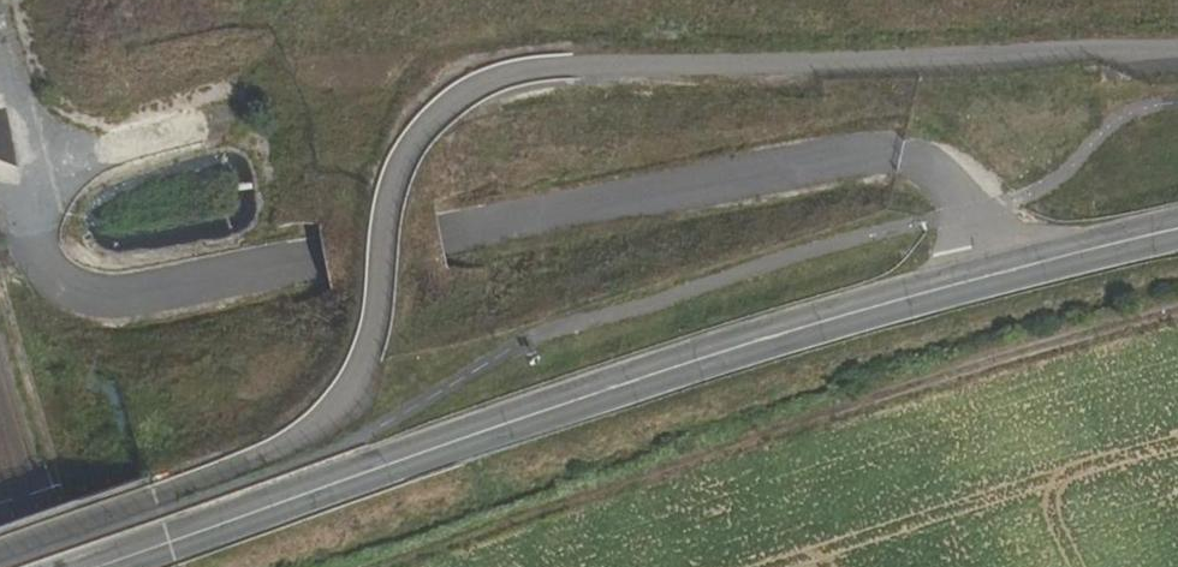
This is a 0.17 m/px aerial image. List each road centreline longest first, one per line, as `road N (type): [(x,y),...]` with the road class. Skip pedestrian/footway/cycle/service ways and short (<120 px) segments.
road 1 (secondary): [(1177,234),(919,297),(552,412),(110,566)]
road 2 (track): [(356,566),(832,398),(1177,303)]

